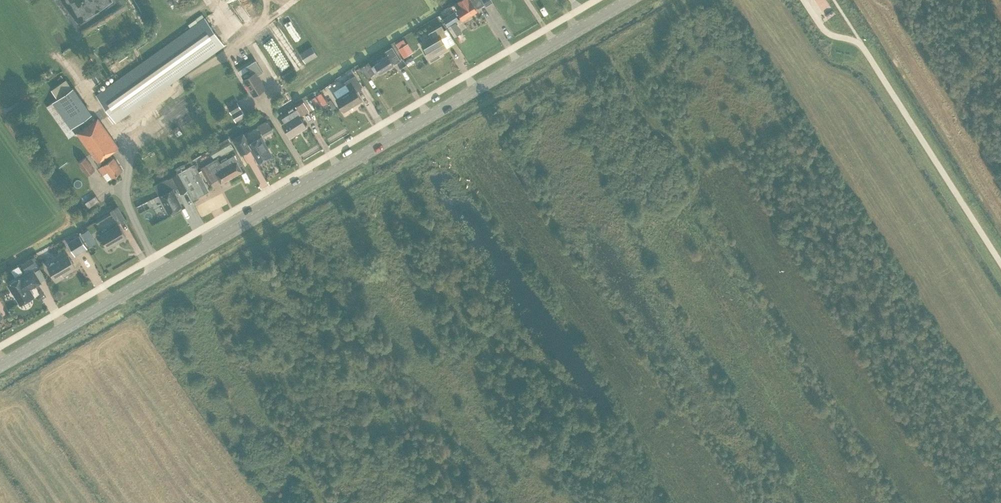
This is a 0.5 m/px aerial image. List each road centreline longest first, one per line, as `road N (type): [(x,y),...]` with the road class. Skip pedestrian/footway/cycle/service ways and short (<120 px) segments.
road 1 (secondary): [(0,366),(629,0)]
road 2 (unclassified): [(1000,264),(861,45),(825,32),(803,0)]

